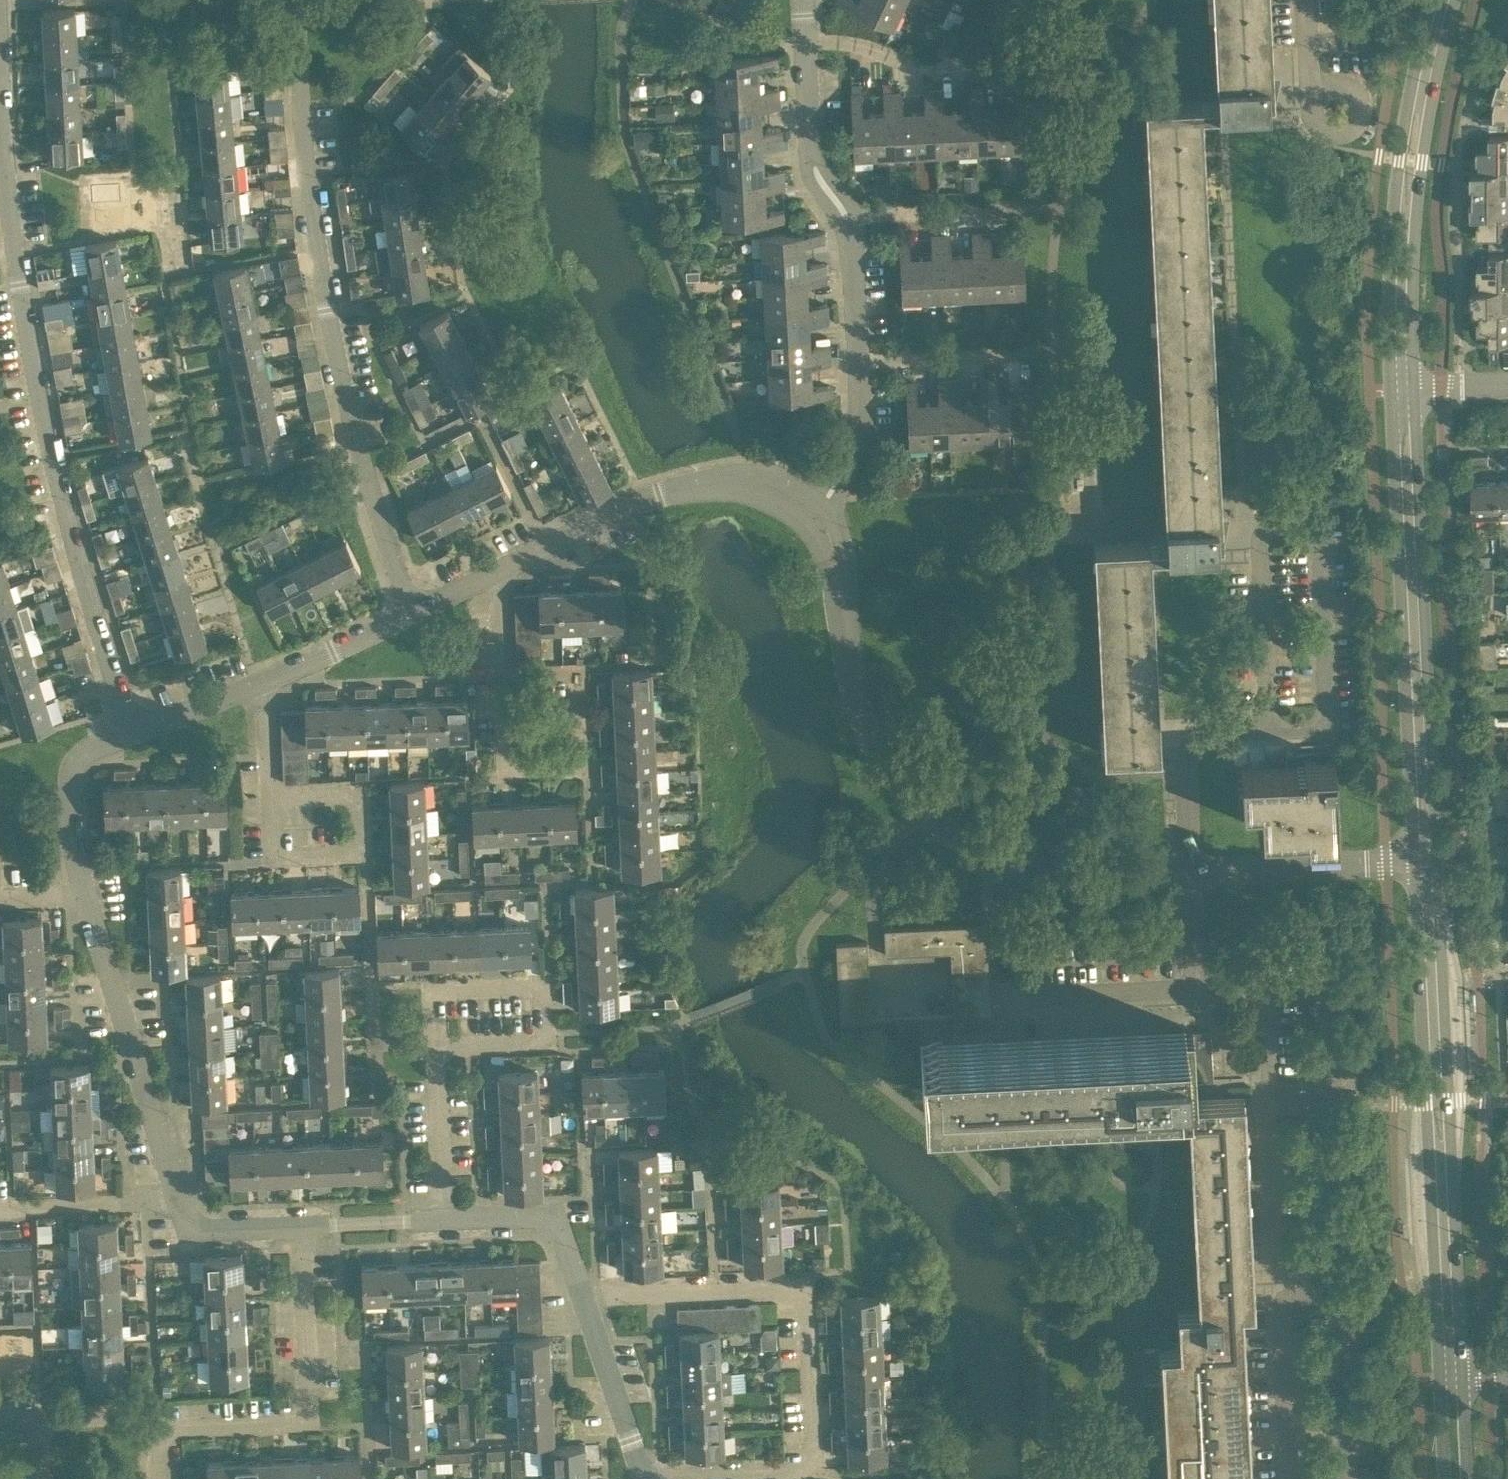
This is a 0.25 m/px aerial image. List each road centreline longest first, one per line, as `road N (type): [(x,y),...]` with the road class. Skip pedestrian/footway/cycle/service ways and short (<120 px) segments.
road 1 (residential): [(135,729),(59,477),(16,237),(0,49)]
road 2 (residential): [(411,613),(361,474),(310,230),(298,0)]
road 3 (residential): [(822,504),(849,659),(871,725),(905,774),(957,818),(1043,862),(1180,870)]
road 4 (residential): [(662,1478),(816,1476),(805,1292),(583,1299)]
road 5 (tertiary): [(1451,1375),(1426,859)]
road 6 (tertiary): [(1426,859),(1402,389)]
road 7 (tertiary): [(1402,389),(1410,160),(1444,0)]
road 8 (residential): [(155,1434),(312,1426),(304,1225)]
road 9 (residential): [(496,569),(626,505),(703,477),(763,478),(822,504)]
road 10 (residential): [(1258,734),(1327,732),(1320,526),(1251,528)]
road 11 (residential): [(859,359),(849,232),(816,174),(804,42)]
road 12 (residential): [(181,1207),(85,896)]
road 13 (residential): [(269,795),(364,792),(367,859),(272,861)]
road 14 (residential): [(1180,870),(1426,859)]
road 15 (residential): [(435,1045),(432,991),(545,985),(548,1041)]
road 16 (residential): [(501,714),(582,712),(585,772),(504,776)]
road 17 (residential): [(1012,63),(917,68),(871,50),(804,42)]
road 18 (residential): [(1251,528),(1258,734)]
road 19 (residential): [(85,896),(69,824),(73,767),(91,748),(135,729)]
road 20 (residential): [(1180,870),(1177,763),(1188,745),(1258,734)]
road 21 (residential): [(583,1299),(563,1240),(545,1217),(443,1220)]
road 22 (residential): [(859,359),(1051,347)]
road 23 (residential): [(644,1478),(583,1299)]
road 24 (residential): [(181,1207),(0,1210)]
road 25 (residential): [(443,1220),(435,1045)]
road 26 (residential): [(256,684),(411,613)]
road 27 (residential): [(822,504),(857,439),(859,359)]
road 28 (residential): [(501,714),(496,569)]
road 29 (residential): [(443,1220),(304,1225)]
road 30 (residential): [(304,1225),(206,1229),(181,1207)]
road 31 (residential): [(1310,83),(1315,120),(1336,131),(1359,111),(1357,96),(1338,82)]
road 32 (residential): [(135,729),(256,684)]

